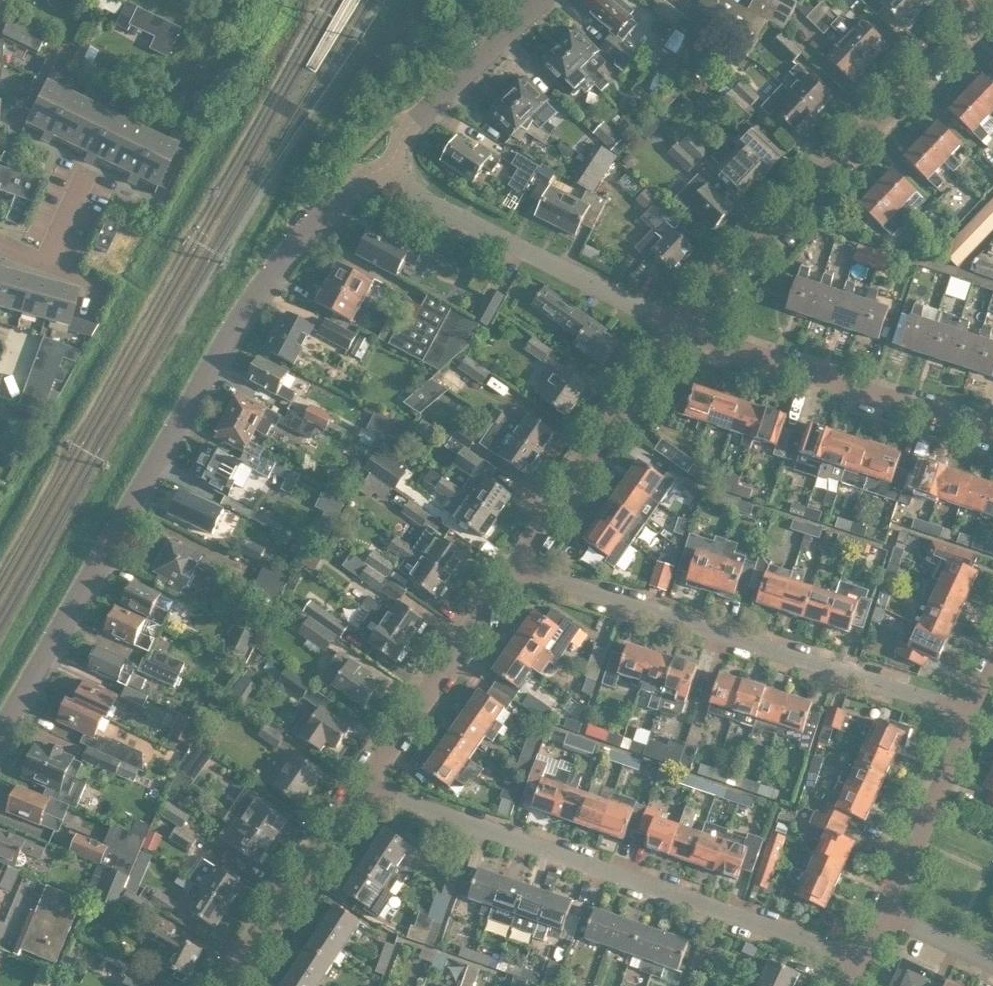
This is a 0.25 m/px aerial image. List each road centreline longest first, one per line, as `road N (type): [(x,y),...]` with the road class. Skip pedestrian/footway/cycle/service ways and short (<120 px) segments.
road 1 (residential): [(0,734),(239,318),(301,236),(378,163)]
road 2 (residential): [(863,961),(366,780)]
road 3 (residential): [(971,721),(513,561)]
road 4 (residential): [(677,328),(859,139),(971,0)]
road 5 (residential): [(677,328),(378,163)]
road 6 (residential): [(992,437),(677,328)]
road 7 (residential): [(513,561),(677,328)]
road 8 (residential): [(366,780),(513,561)]
road 9 (residential): [(228,985),(366,780)]
road 10 (residential): [(378,163),(542,0)]
road 11 (residential): [(885,913),(971,721)]

